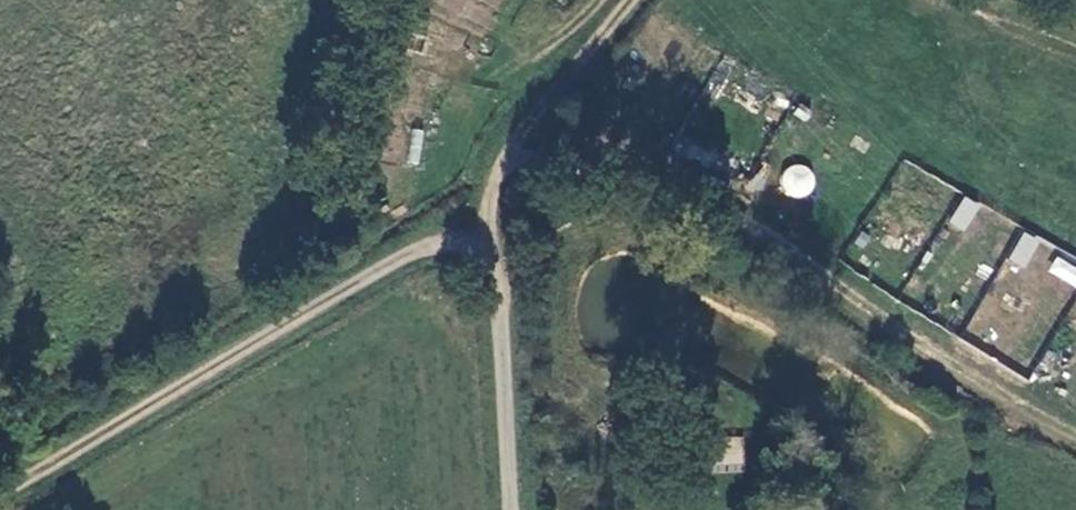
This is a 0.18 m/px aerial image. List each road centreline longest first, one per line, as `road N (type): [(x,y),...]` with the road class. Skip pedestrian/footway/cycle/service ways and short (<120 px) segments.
road 1 (track): [(508,509),(494,232),(421,260),(4,501)]
road 2 (track): [(494,232),(501,161),(628,0)]

